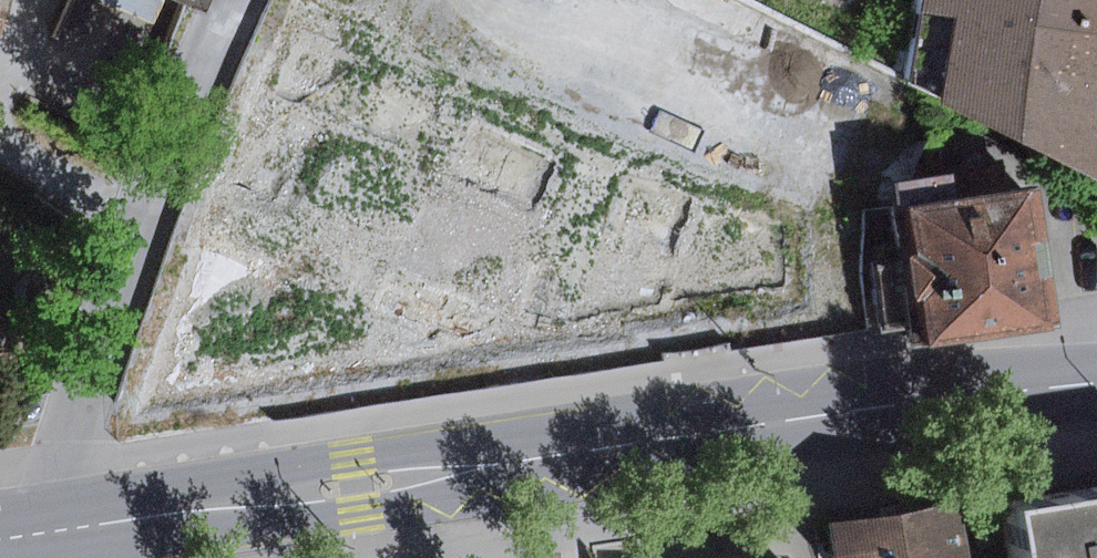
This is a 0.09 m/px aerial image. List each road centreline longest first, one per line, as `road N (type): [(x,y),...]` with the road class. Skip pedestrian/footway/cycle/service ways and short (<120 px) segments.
road 1 (primary): [(63,531),(1096,381)]
road 2 (residential): [(63,531),(74,421),(240,0)]

